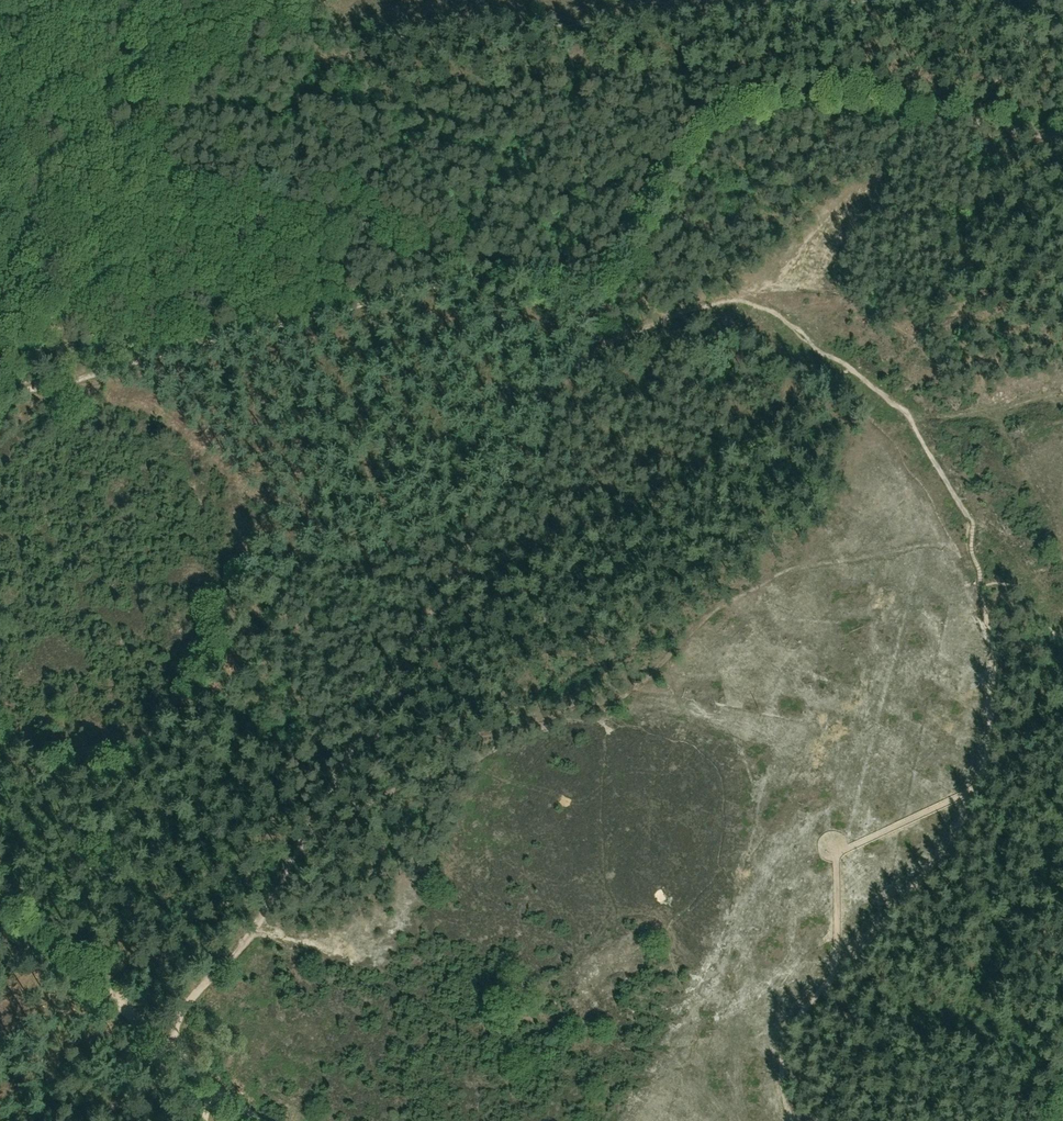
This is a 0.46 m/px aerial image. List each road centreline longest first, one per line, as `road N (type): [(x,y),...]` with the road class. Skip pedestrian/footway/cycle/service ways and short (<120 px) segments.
road 1 (track): [(604,300),(567,305),(501,286),(441,284),(54,387),(0,393)]
road 2 (track): [(965,116),(823,106),(733,121),(702,150),(628,280),(604,300)]
road 3 (track): [(168,1048),(0,887)]

